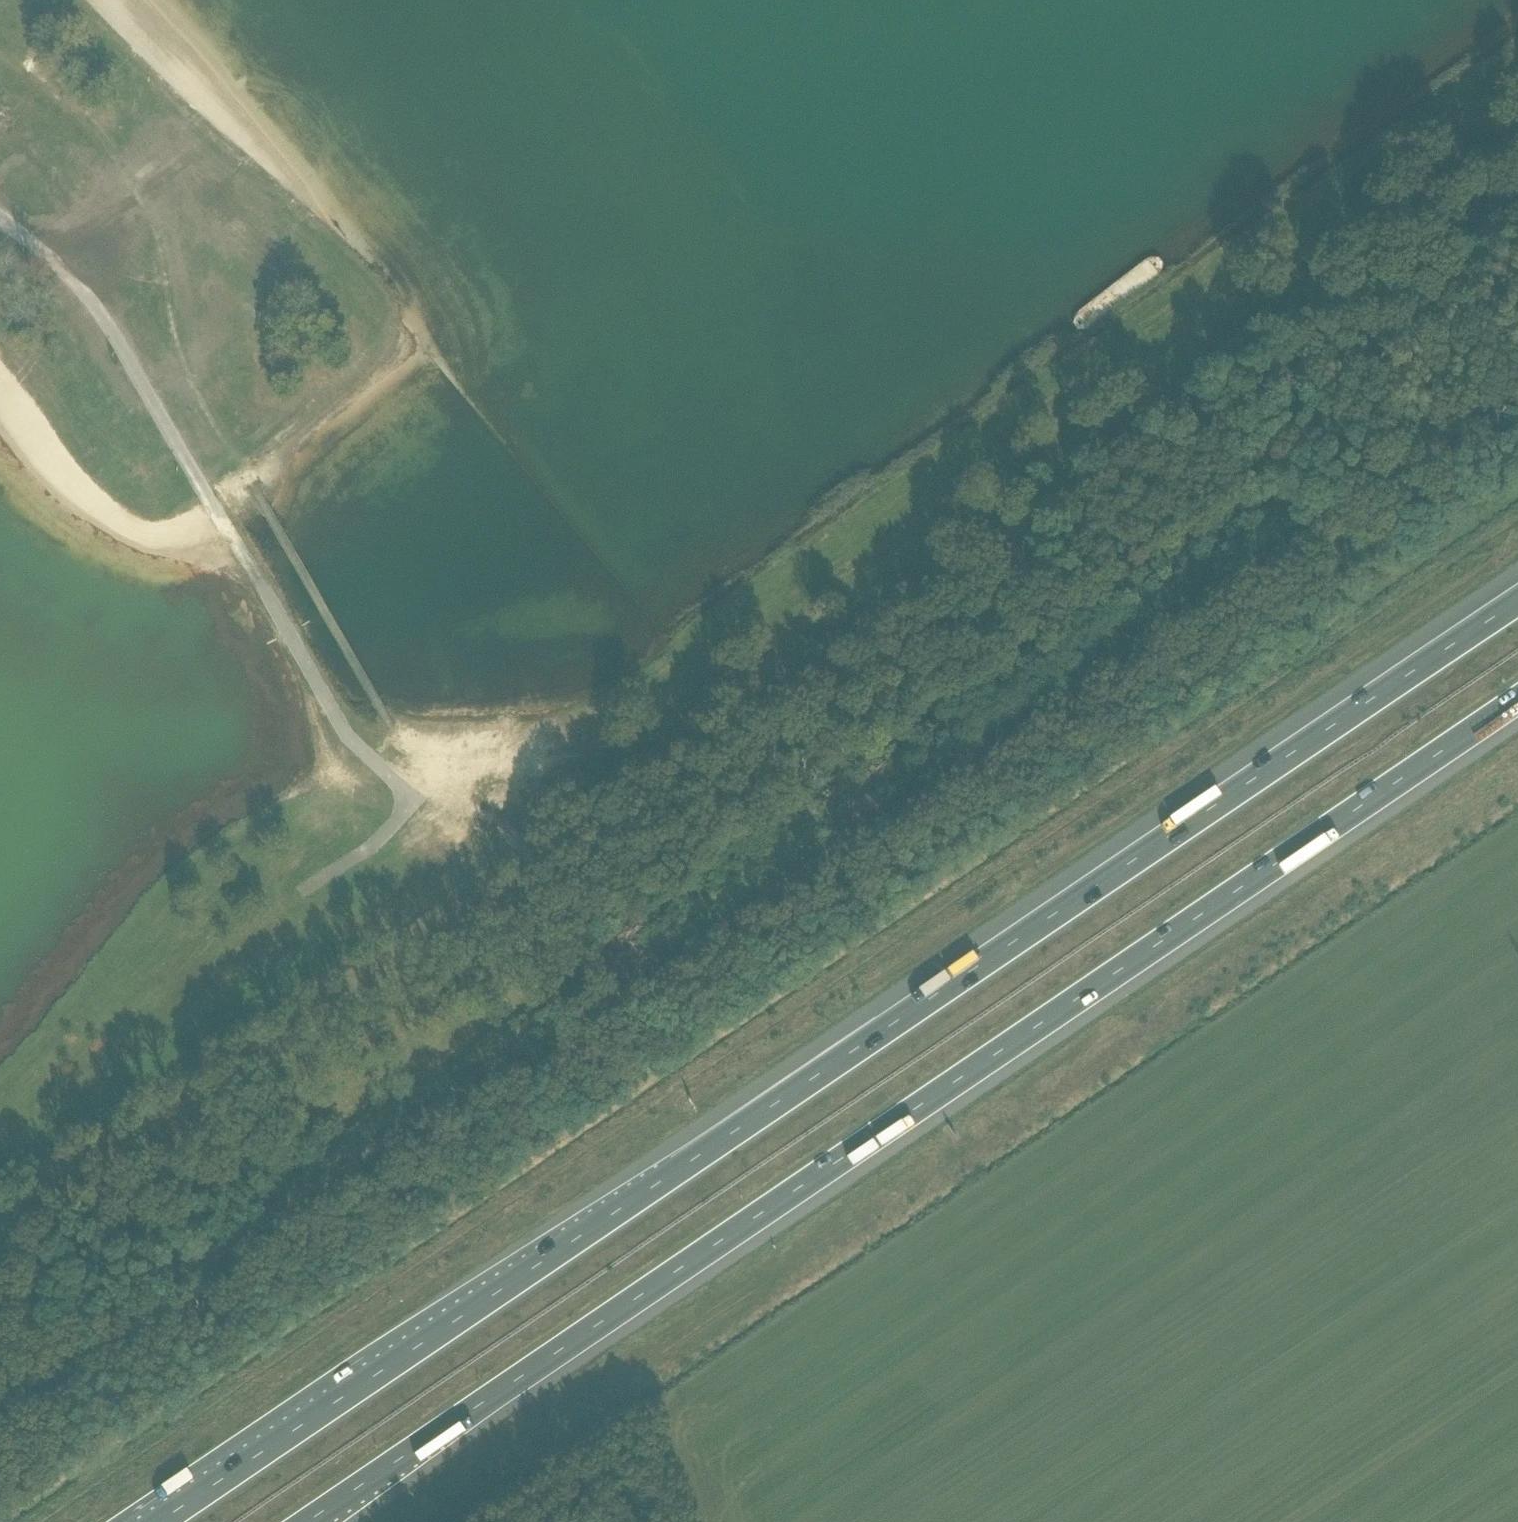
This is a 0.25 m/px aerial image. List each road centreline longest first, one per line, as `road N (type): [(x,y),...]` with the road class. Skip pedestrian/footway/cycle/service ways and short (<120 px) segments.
road 1 (motorway): [(1517,604),(160,1521)]
road 2 (motorway): [(307,1521),(1517,702)]

